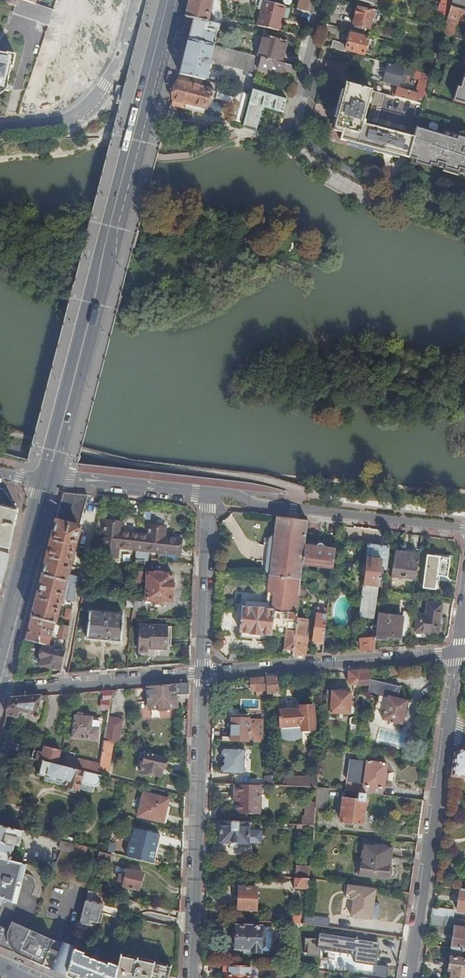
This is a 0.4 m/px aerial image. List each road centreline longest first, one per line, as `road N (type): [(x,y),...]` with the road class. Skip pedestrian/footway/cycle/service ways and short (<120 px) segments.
road 1 (secondary): [(46,477),(168,0)]
road 2 (residential): [(192,977),(203,673)]
road 3 (residential): [(464,528),(257,506),(207,493)]
road 4 (residential): [(203,673),(460,653)]
road 5 (residential): [(449,727),(410,977)]
road 6 (residential): [(138,0),(118,63),(81,114),(0,129)]
road 7 (residential): [(0,689),(203,673)]
road 8 (residential): [(203,673),(207,493)]
road 9 (secondary): [(0,647),(46,477)]
road 10 (residential): [(207,493),(46,477)]

